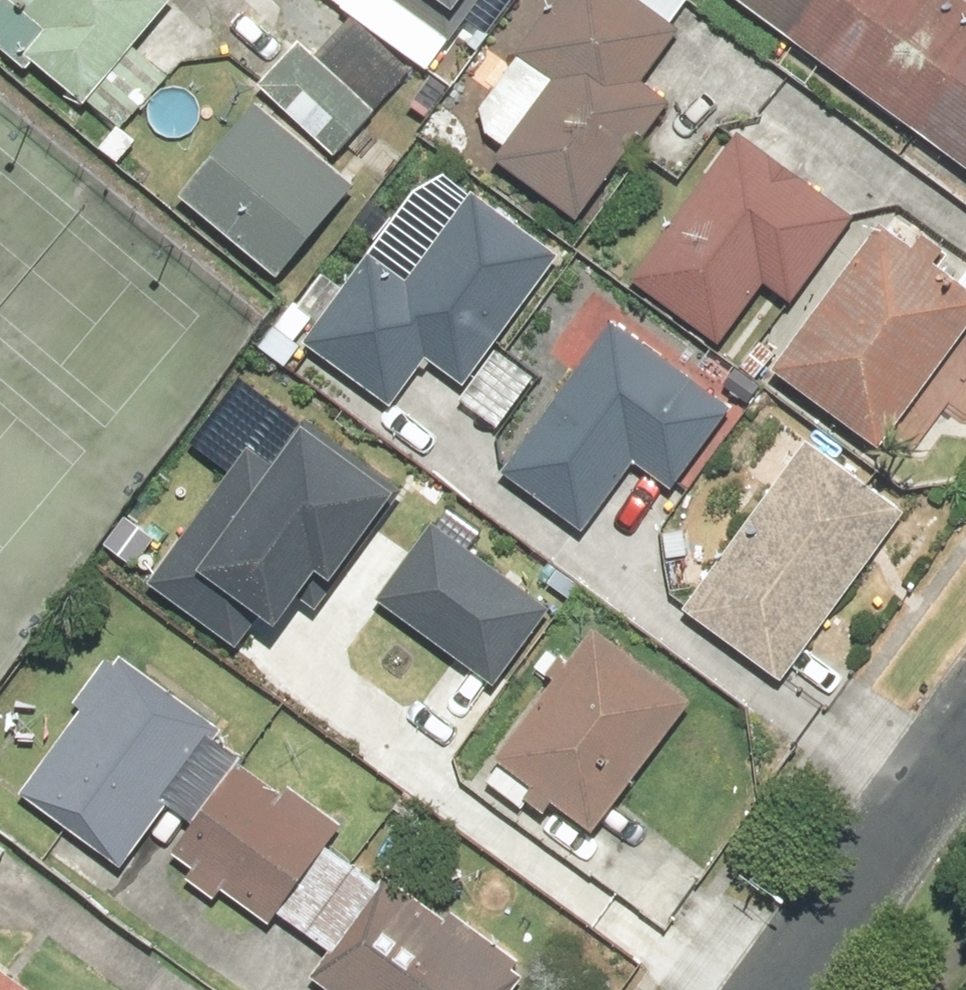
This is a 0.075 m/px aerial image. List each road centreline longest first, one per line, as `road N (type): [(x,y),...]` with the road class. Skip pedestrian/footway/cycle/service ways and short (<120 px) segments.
road 1 (residential): [(782,989),(965,735)]

